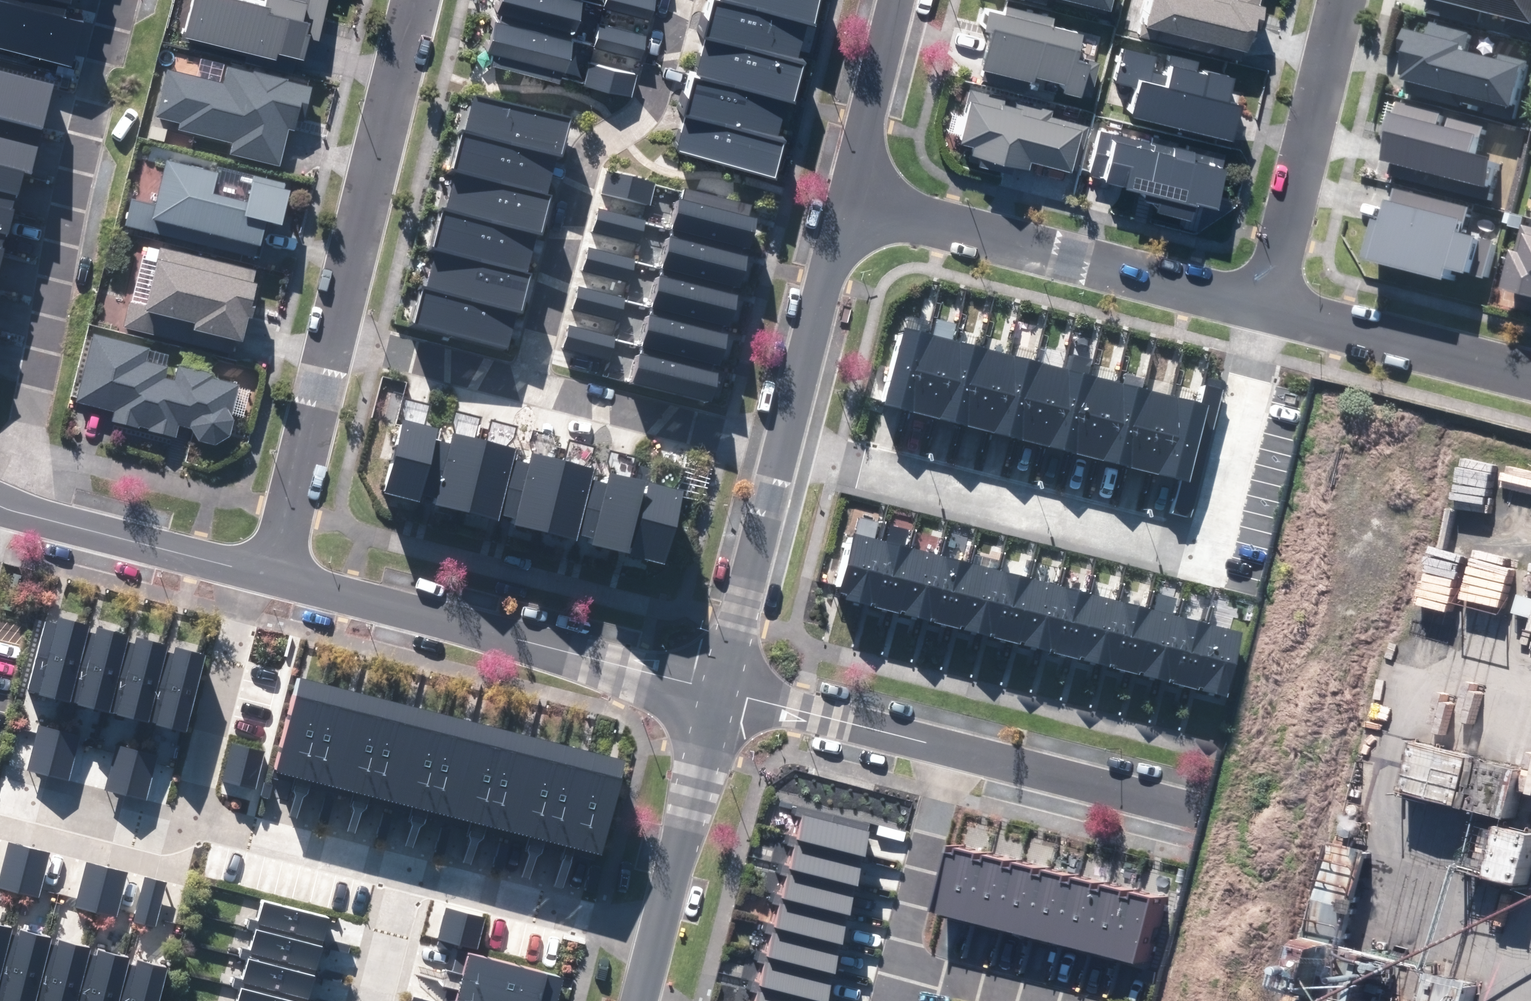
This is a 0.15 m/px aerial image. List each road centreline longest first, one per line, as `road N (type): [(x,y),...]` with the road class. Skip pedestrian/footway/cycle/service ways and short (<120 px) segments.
road 1 (residential): [(1258,310),(1201,557),(780,449)]
road 2 (residential): [(120,0),(17,511)]
road 3 (residential): [(275,576),(717,692)]
road 4 (residential): [(843,204),(1258,310)]
road 5 (residential): [(515,382),(565,192),(623,118),(663,0)]
road 6 (residential): [(420,0),(336,336)]
road 7 (residential): [(1336,0),(1258,310)]
road 8 (residential): [(1258,310),(1530,380)]
road 9 (residential): [(515,382),(780,449)]
road 10 (residential): [(944,751),(1195,814)]
road 11 (residential): [(409,874),(657,938)]
road 12 (residential): [(657,938),(717,692)]
road 13 (residential): [(843,204),(780,449)]
road 14 (residential): [(246,569),(190,815)]
road 15 (residential): [(780,449),(717,692)]
road 16 (residential): [(336,336),(275,576)]
road 17 (residential): [(17,511),(246,569)]
road 18 (residential): [(717,692),(944,751)]
road 19 (residential): [(190,815),(409,874)]
road 20 (residential): [(895,0),(843,204)]
road 21 (residential): [(944,751),(899,953)]
road 22 (residential): [(190,815),(173,835),(11,795)]
road 23 (residential): [(336,336),(515,382)]
road 24 (residential): [(899,953),(1067,1000)]
road 25 (residential): [(409,874),(377,1000)]

